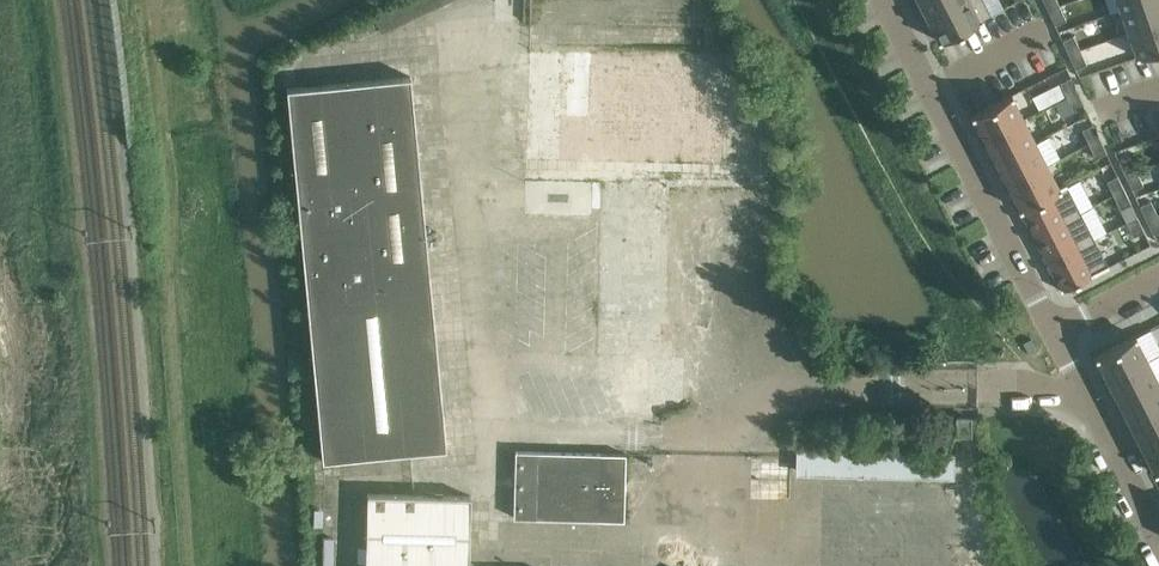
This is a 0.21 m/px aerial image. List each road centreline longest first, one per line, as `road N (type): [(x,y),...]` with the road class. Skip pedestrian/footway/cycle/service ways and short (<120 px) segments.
road 1 (residential): [(1052,328),(886,0)]
road 2 (residential): [(1158,546),(1052,328)]
road 3 (residential): [(1052,328),(1158,274)]

